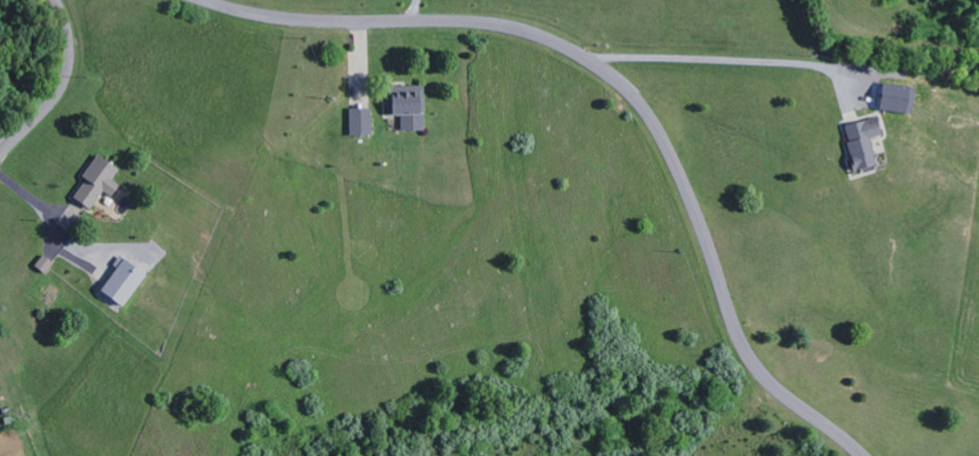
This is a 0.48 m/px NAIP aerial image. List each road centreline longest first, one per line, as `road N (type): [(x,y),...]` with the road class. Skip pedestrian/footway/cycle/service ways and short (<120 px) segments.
road 1 (residential): [(834,69),(595,56),(520,29),(274,19),(197,0)]
road 2 (residential): [(582,53),(625,88),(657,131),(737,340),(761,377),(856,455)]
road 3 (residential): [(56,0),(70,48),(64,93),(0,160)]

